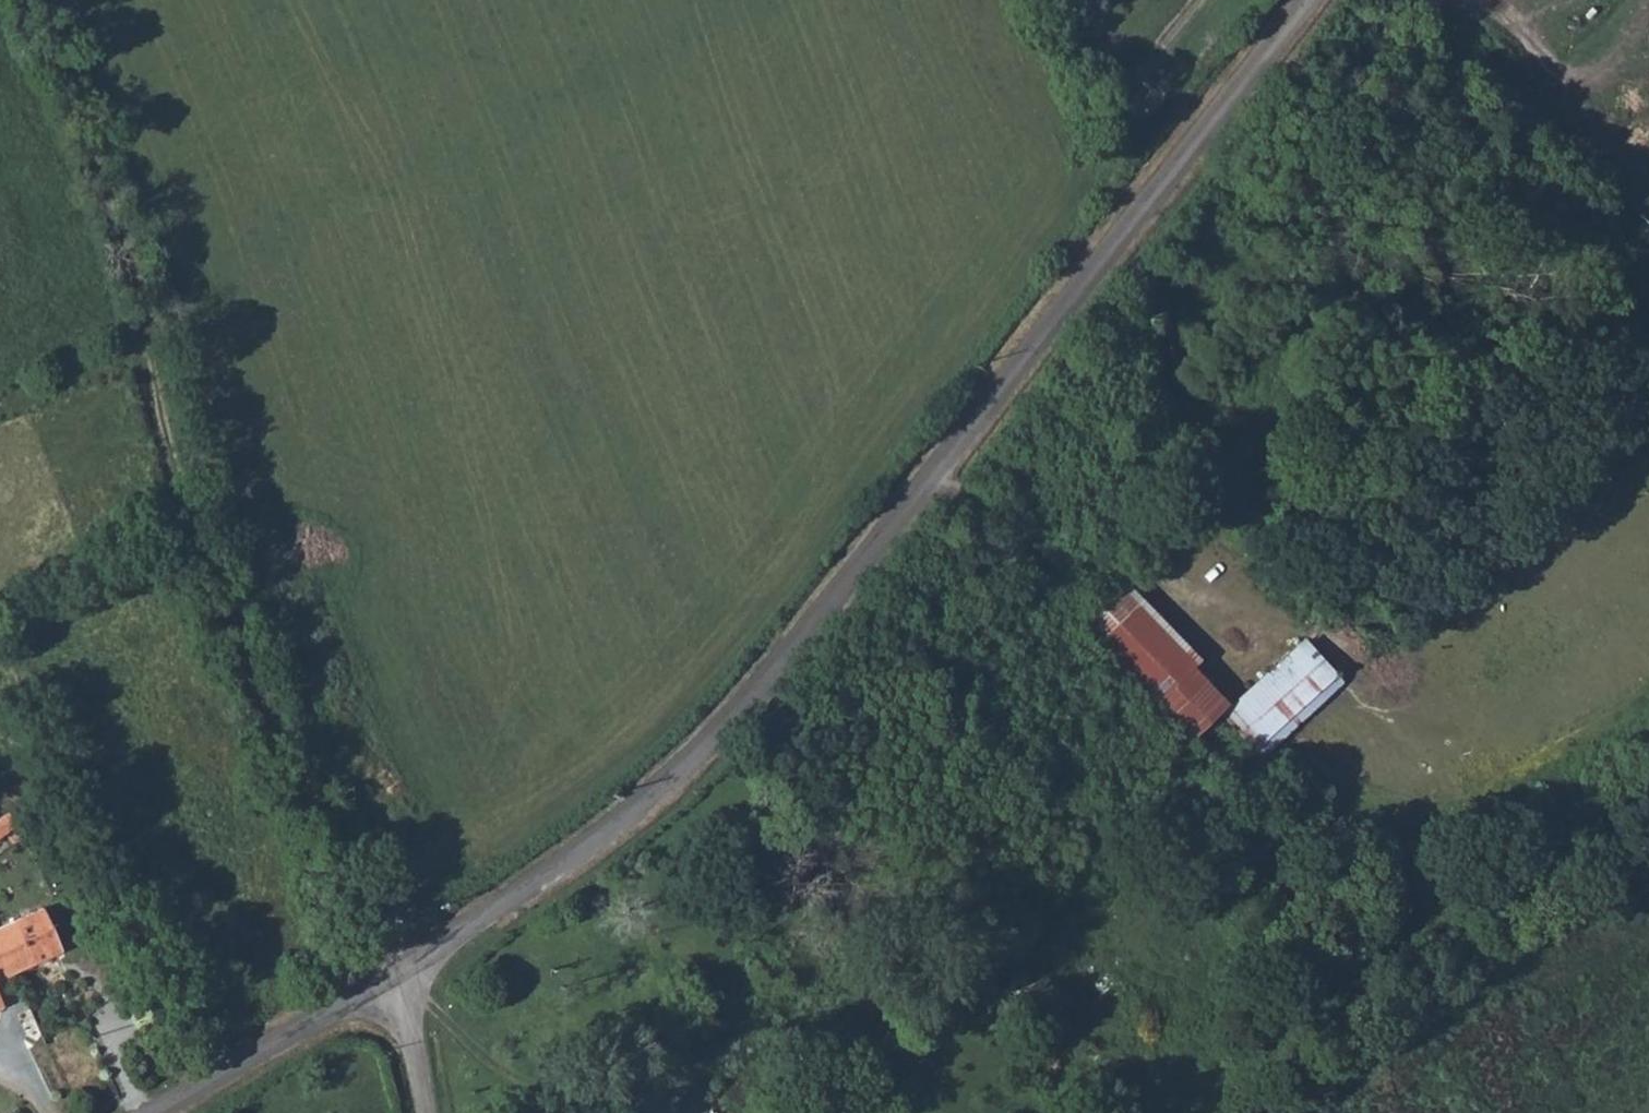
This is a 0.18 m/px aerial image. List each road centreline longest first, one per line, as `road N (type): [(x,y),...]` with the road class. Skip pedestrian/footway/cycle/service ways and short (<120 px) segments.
road 1 (unclassified): [(403,979),(688,783),(839,624),(1318,0)]
road 2 (unclassified): [(182,1112),(403,979)]
road 3 (unclassified): [(430,1112),(403,979)]

